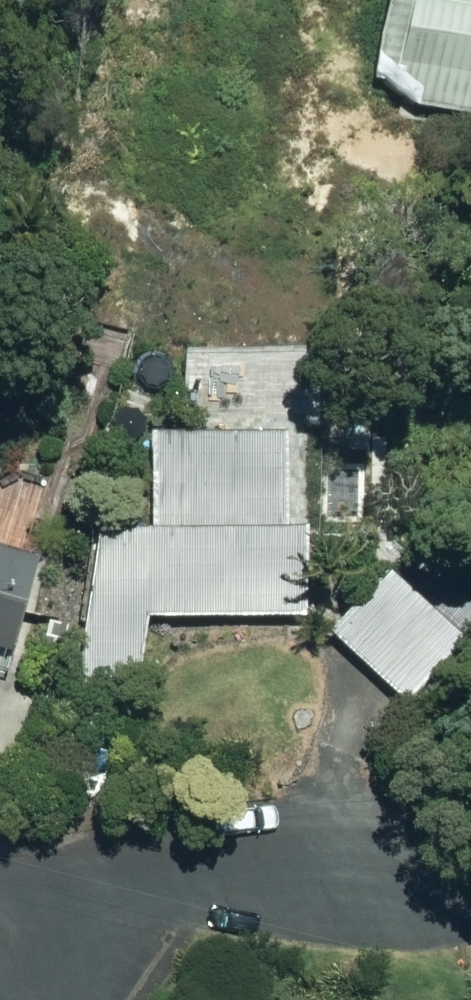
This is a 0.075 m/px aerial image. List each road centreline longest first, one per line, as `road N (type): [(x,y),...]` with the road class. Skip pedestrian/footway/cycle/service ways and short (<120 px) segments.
road 1 (residential): [(378,881),(0,907)]

